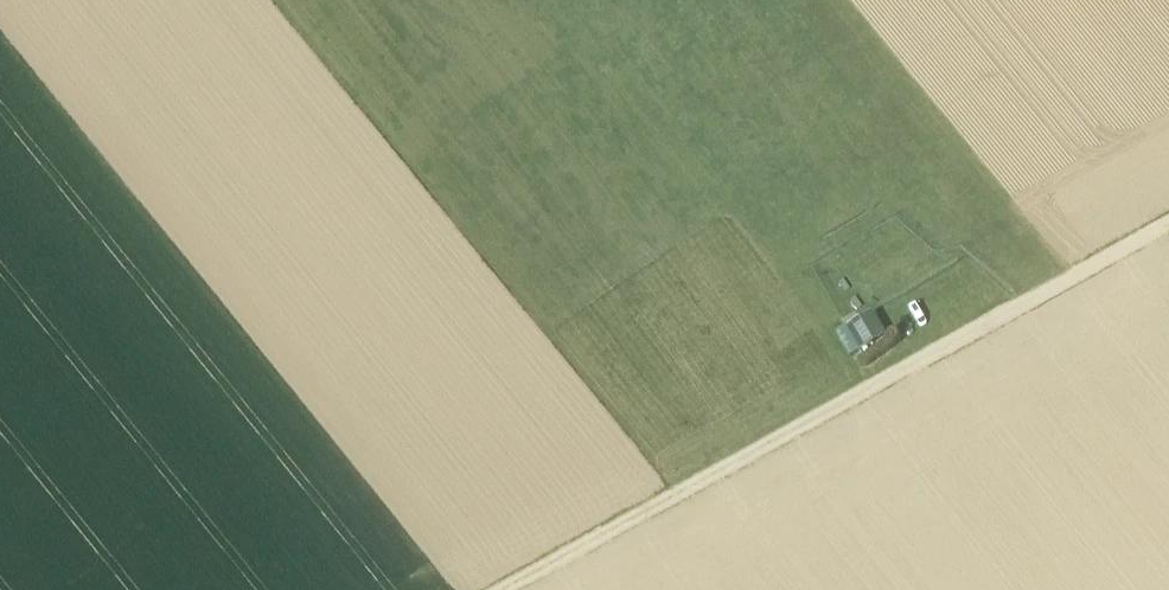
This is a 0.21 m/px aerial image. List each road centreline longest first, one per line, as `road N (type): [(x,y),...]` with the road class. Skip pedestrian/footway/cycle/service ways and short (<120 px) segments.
road 1 (track): [(513,589),(1168,232)]

